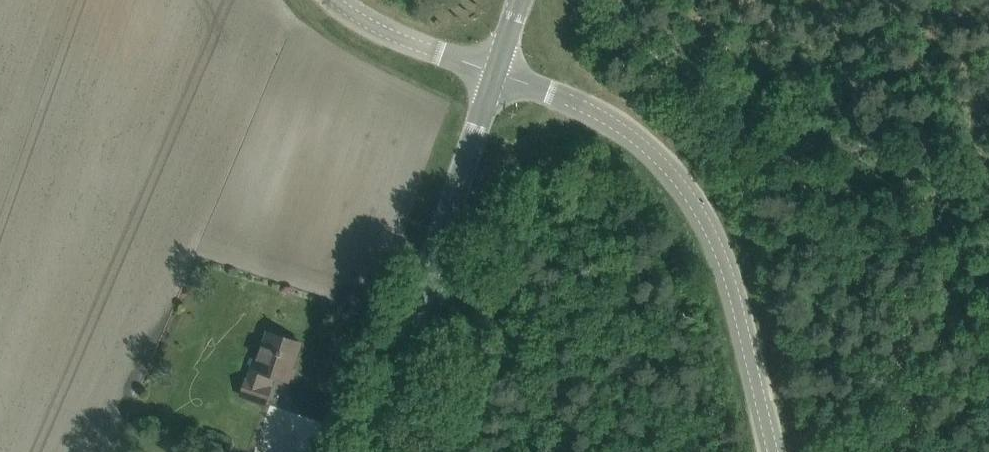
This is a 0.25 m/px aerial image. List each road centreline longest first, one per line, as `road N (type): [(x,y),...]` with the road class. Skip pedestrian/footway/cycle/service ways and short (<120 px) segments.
road 1 (tertiary): [(771,451),(730,273),(694,198),(637,138),(497,73)]
road 2 (secondary): [(371,451),(497,73)]
road 3 (tertiary): [(497,73),(354,15),(339,0)]

